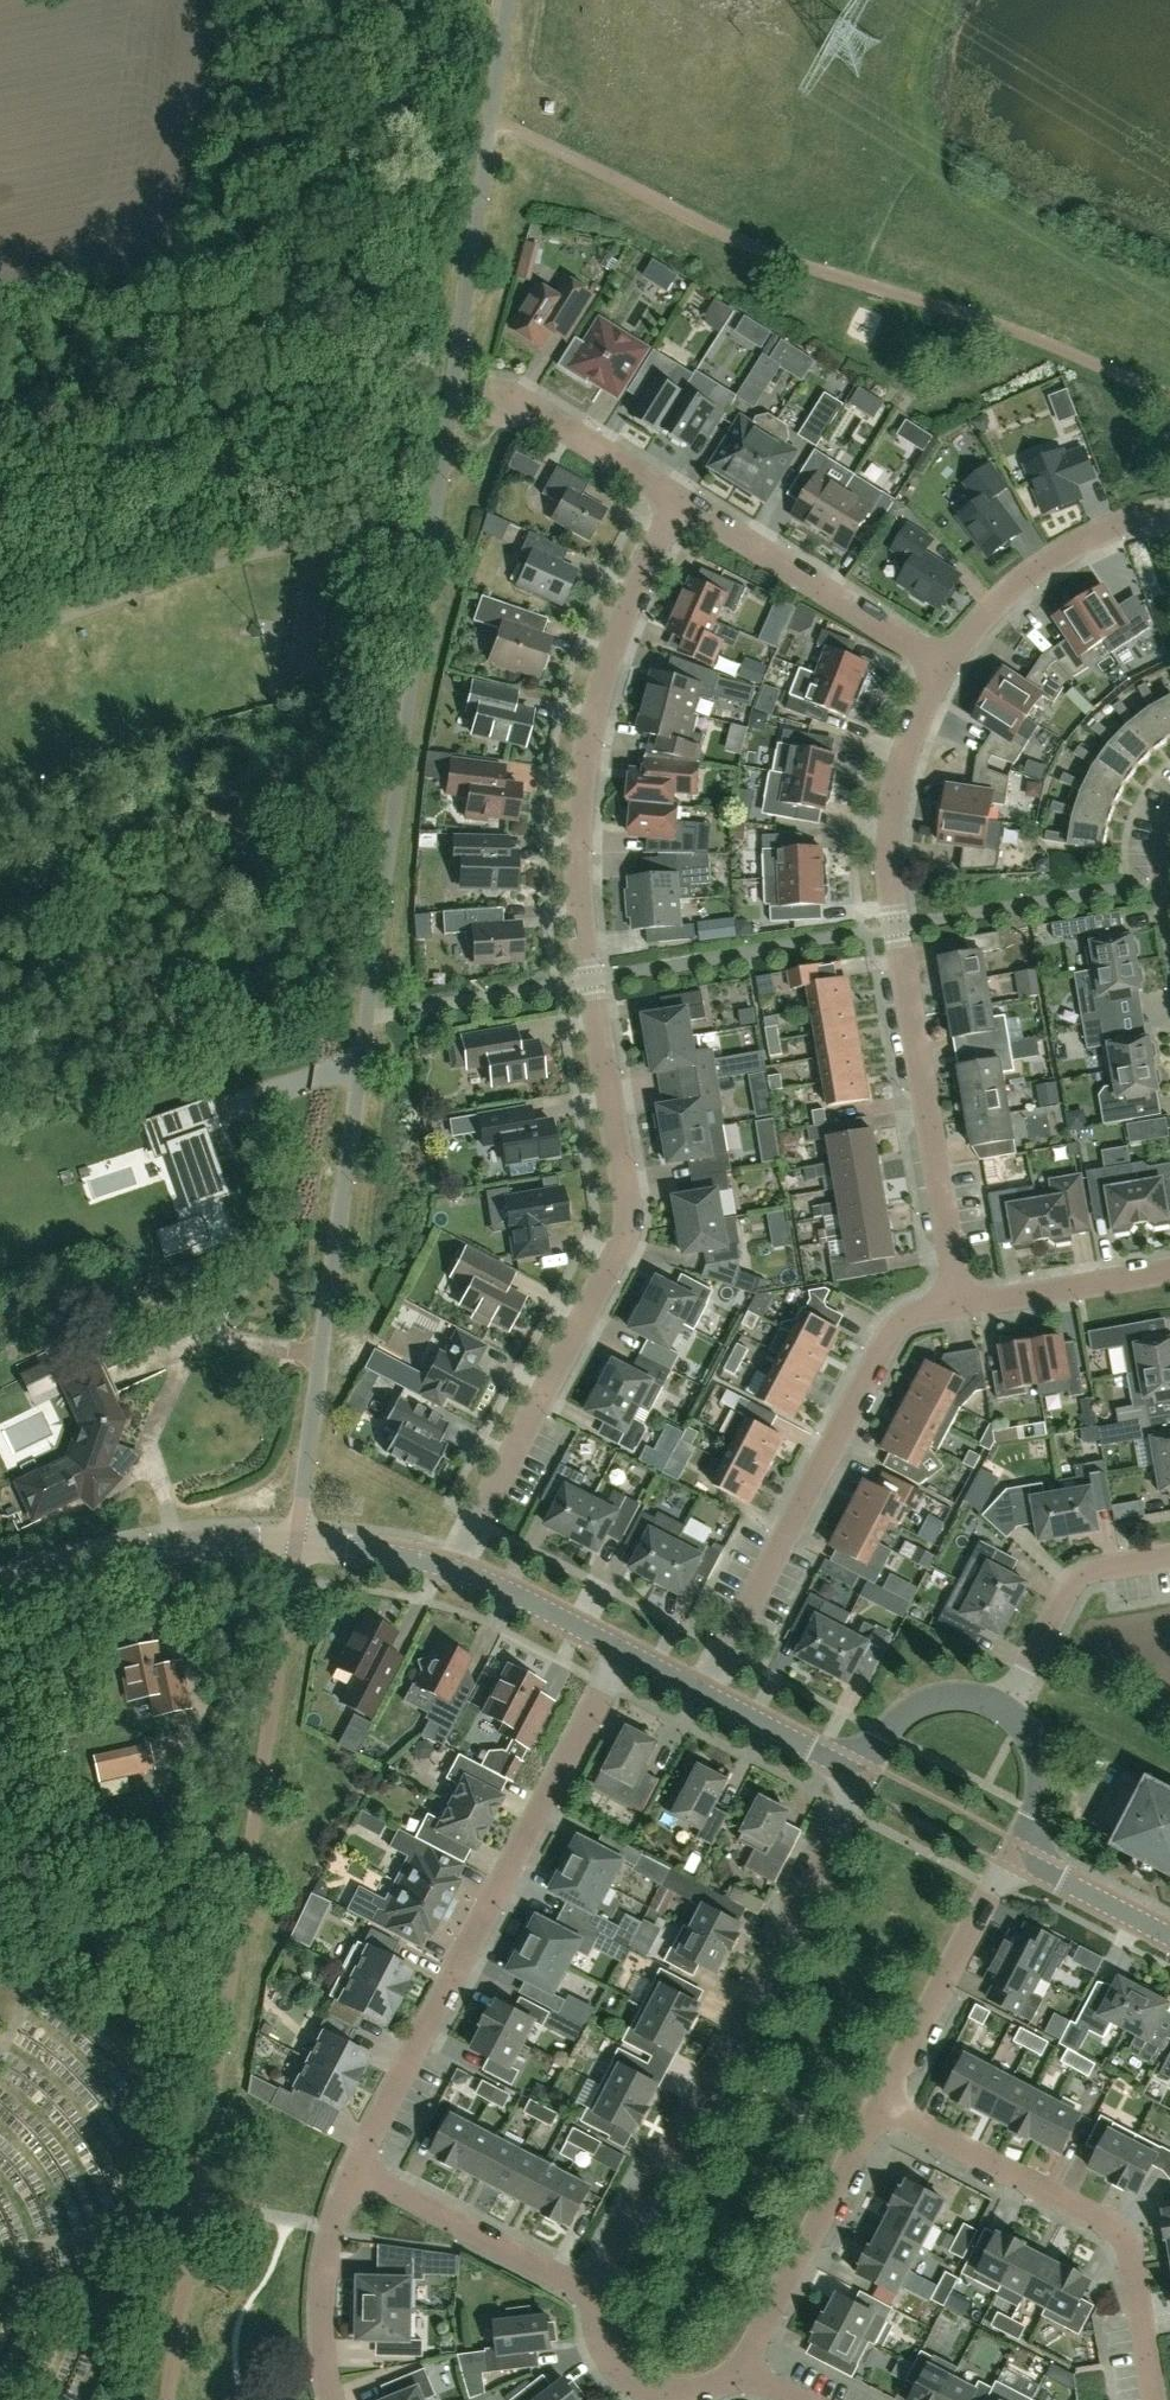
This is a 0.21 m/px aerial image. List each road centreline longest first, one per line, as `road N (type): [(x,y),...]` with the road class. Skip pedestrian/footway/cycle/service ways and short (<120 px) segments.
road 1 (residential): [(296,1544),(507,0)]
road 2 (residential): [(450,1567),(624,1248),(629,1197),(579,880),(586,753),(653,548),(679,508)]
road 3 (residential): [(948,665),(920,713),(893,834),(896,927),(955,1305)]
road 4 (residential): [(348,2171),(628,1652)]
road 5 (residential): [(591,2293),(863,1777)]
road 6 (residential): [(708,1693),(899,1324),(955,1305)]
road 7 (residential): [(882,2108),(1128,2242),(1155,2399)]
road 8 (residential): [(948,665),(679,508)]
road 9 (unclassified): [(0,1596),(129,1556),(296,1544)]
road 10 (residential): [(882,2108),(743,2373)]
road 11 (residential): [(1015,1856),(882,2108)]
road 12 (residential): [(1169,509),(1076,543),(987,616),(948,665)]
road 13 (residential): [(348,2171),(591,2293)]
road 14 (residential): [(1009,1709),(1075,1583),(1099,1568),(1169,1558)]
road 15 (residential): [(333,2399),(327,2275),(348,2171)]
road 16 (residential): [(743,2373),(693,2398),(656,2395),(621,2376),(603,2346),(591,2293)]
road 17 (residential): [(679,508),(532,410),(489,401)]
road 18 (residential): [(955,1305),(1169,1270)]
road 19 (residential): [(628,1652),(450,1567)]
road 20 (residential): [(1009,1709),(946,1696),(897,1727),(863,1777)]
road 21 (residential): [(863,1777),(708,1693)]
road 22 (residential): [(1169,1937),(1015,1856)]
road 23 (residential): [(1015,1856),(1043,1774),(1035,1738),(1009,1709)]
road 24 (residential): [(450,1567),(296,1544)]

